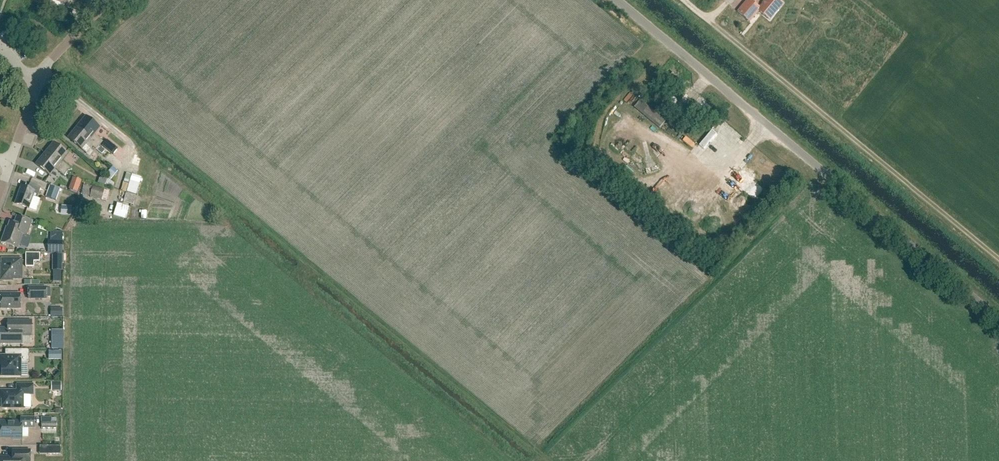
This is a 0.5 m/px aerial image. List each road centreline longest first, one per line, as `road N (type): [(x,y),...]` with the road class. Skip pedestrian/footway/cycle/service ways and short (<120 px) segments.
road 1 (unclassified): [(998,319),(616,0)]
road 2 (track): [(998,260),(686,0)]

